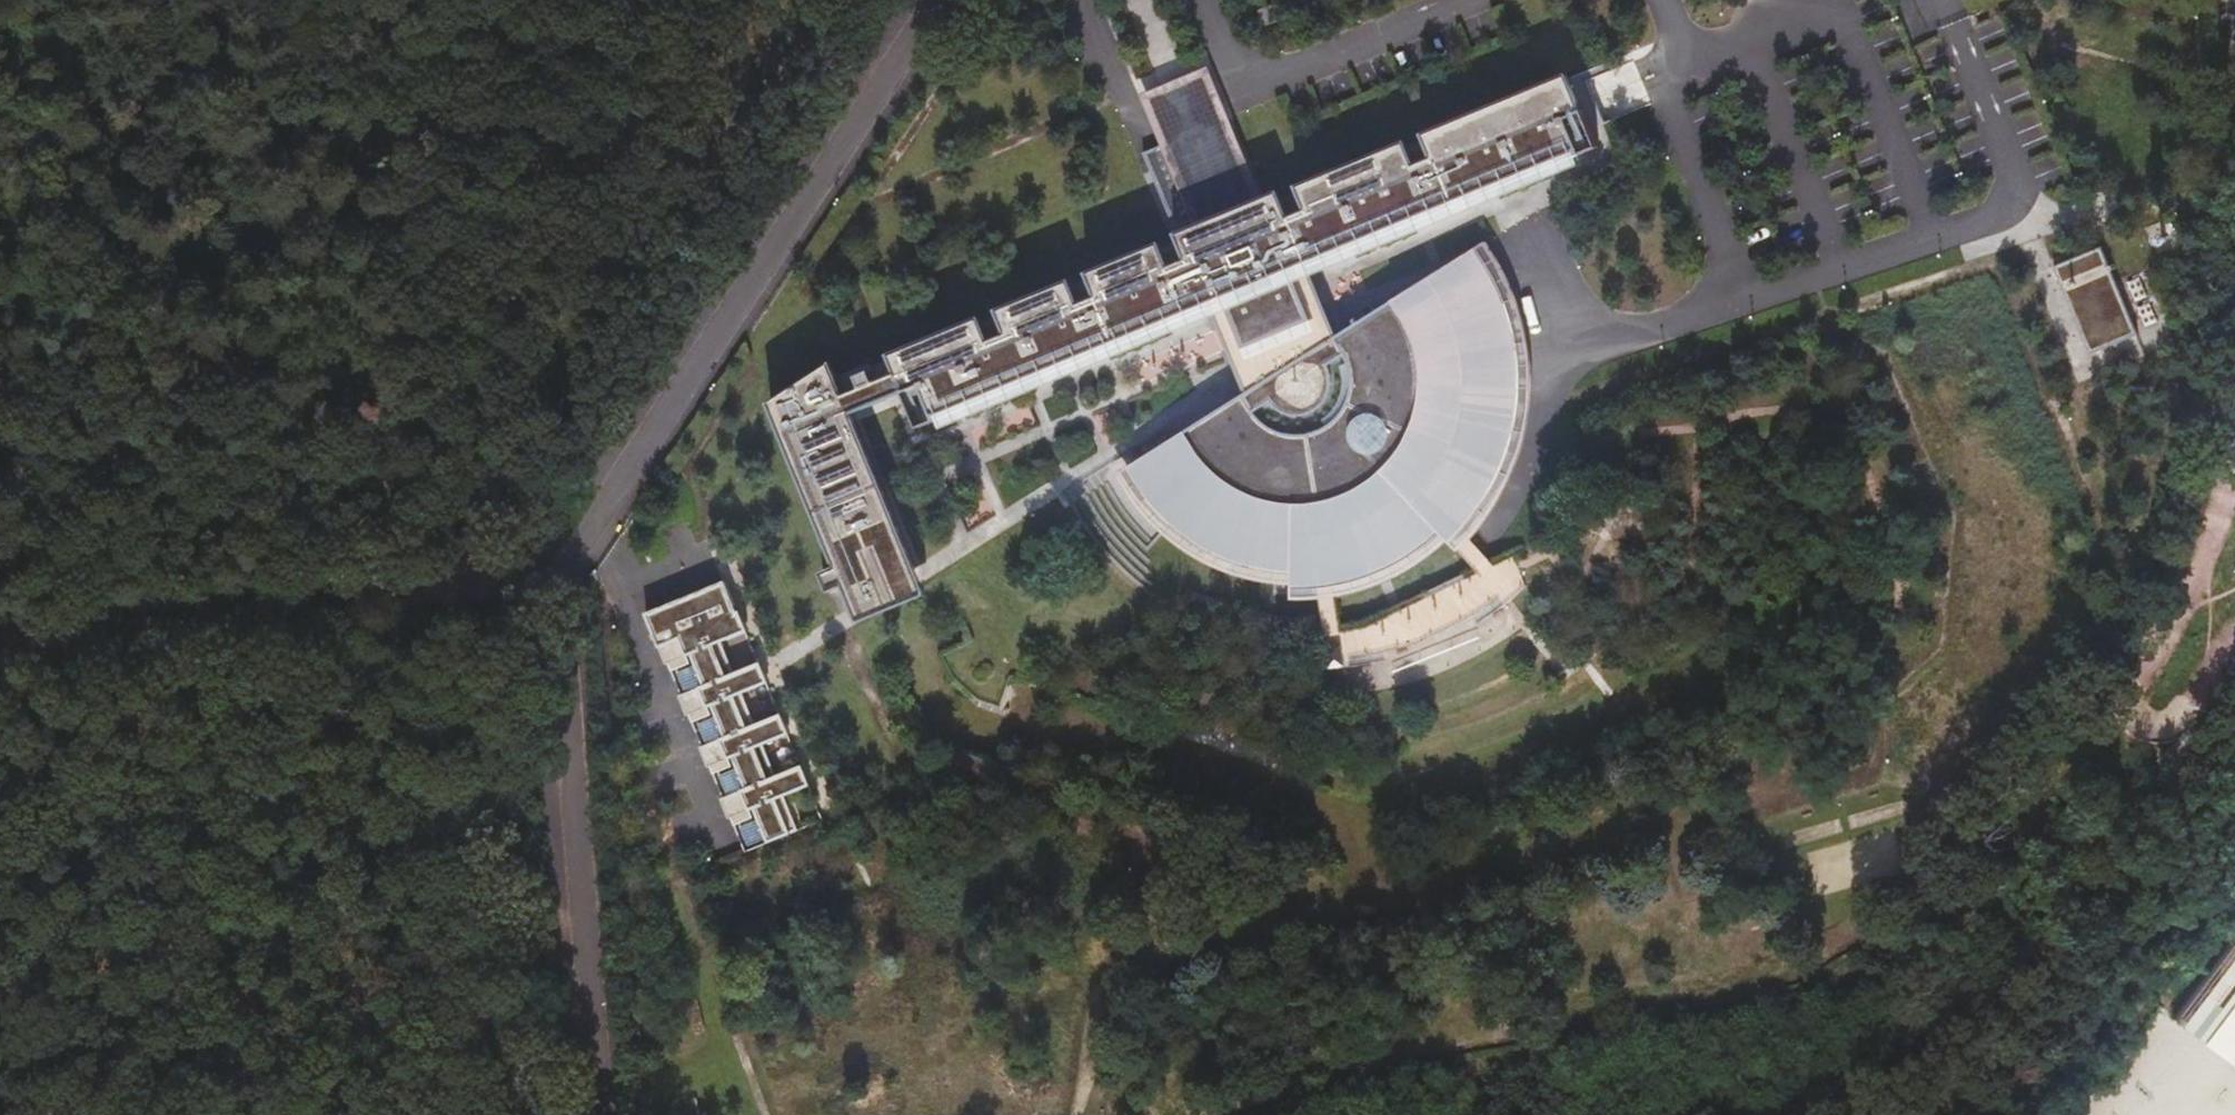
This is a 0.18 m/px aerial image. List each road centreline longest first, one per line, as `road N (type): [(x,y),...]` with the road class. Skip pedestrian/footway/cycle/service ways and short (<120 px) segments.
road 1 (unclassified): [(958,0),(548,585)]
road 2 (unclassified): [(0,652),(548,585)]

